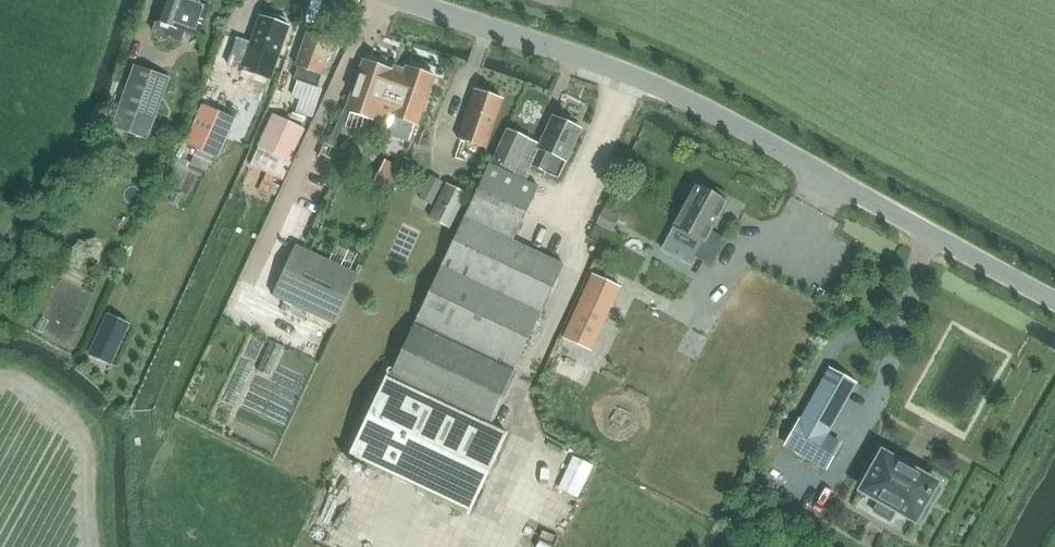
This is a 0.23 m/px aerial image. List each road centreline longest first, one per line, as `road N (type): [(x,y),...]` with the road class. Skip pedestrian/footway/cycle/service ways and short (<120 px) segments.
road 1 (unclassified): [(1054,302),(640,82),(409,0)]

